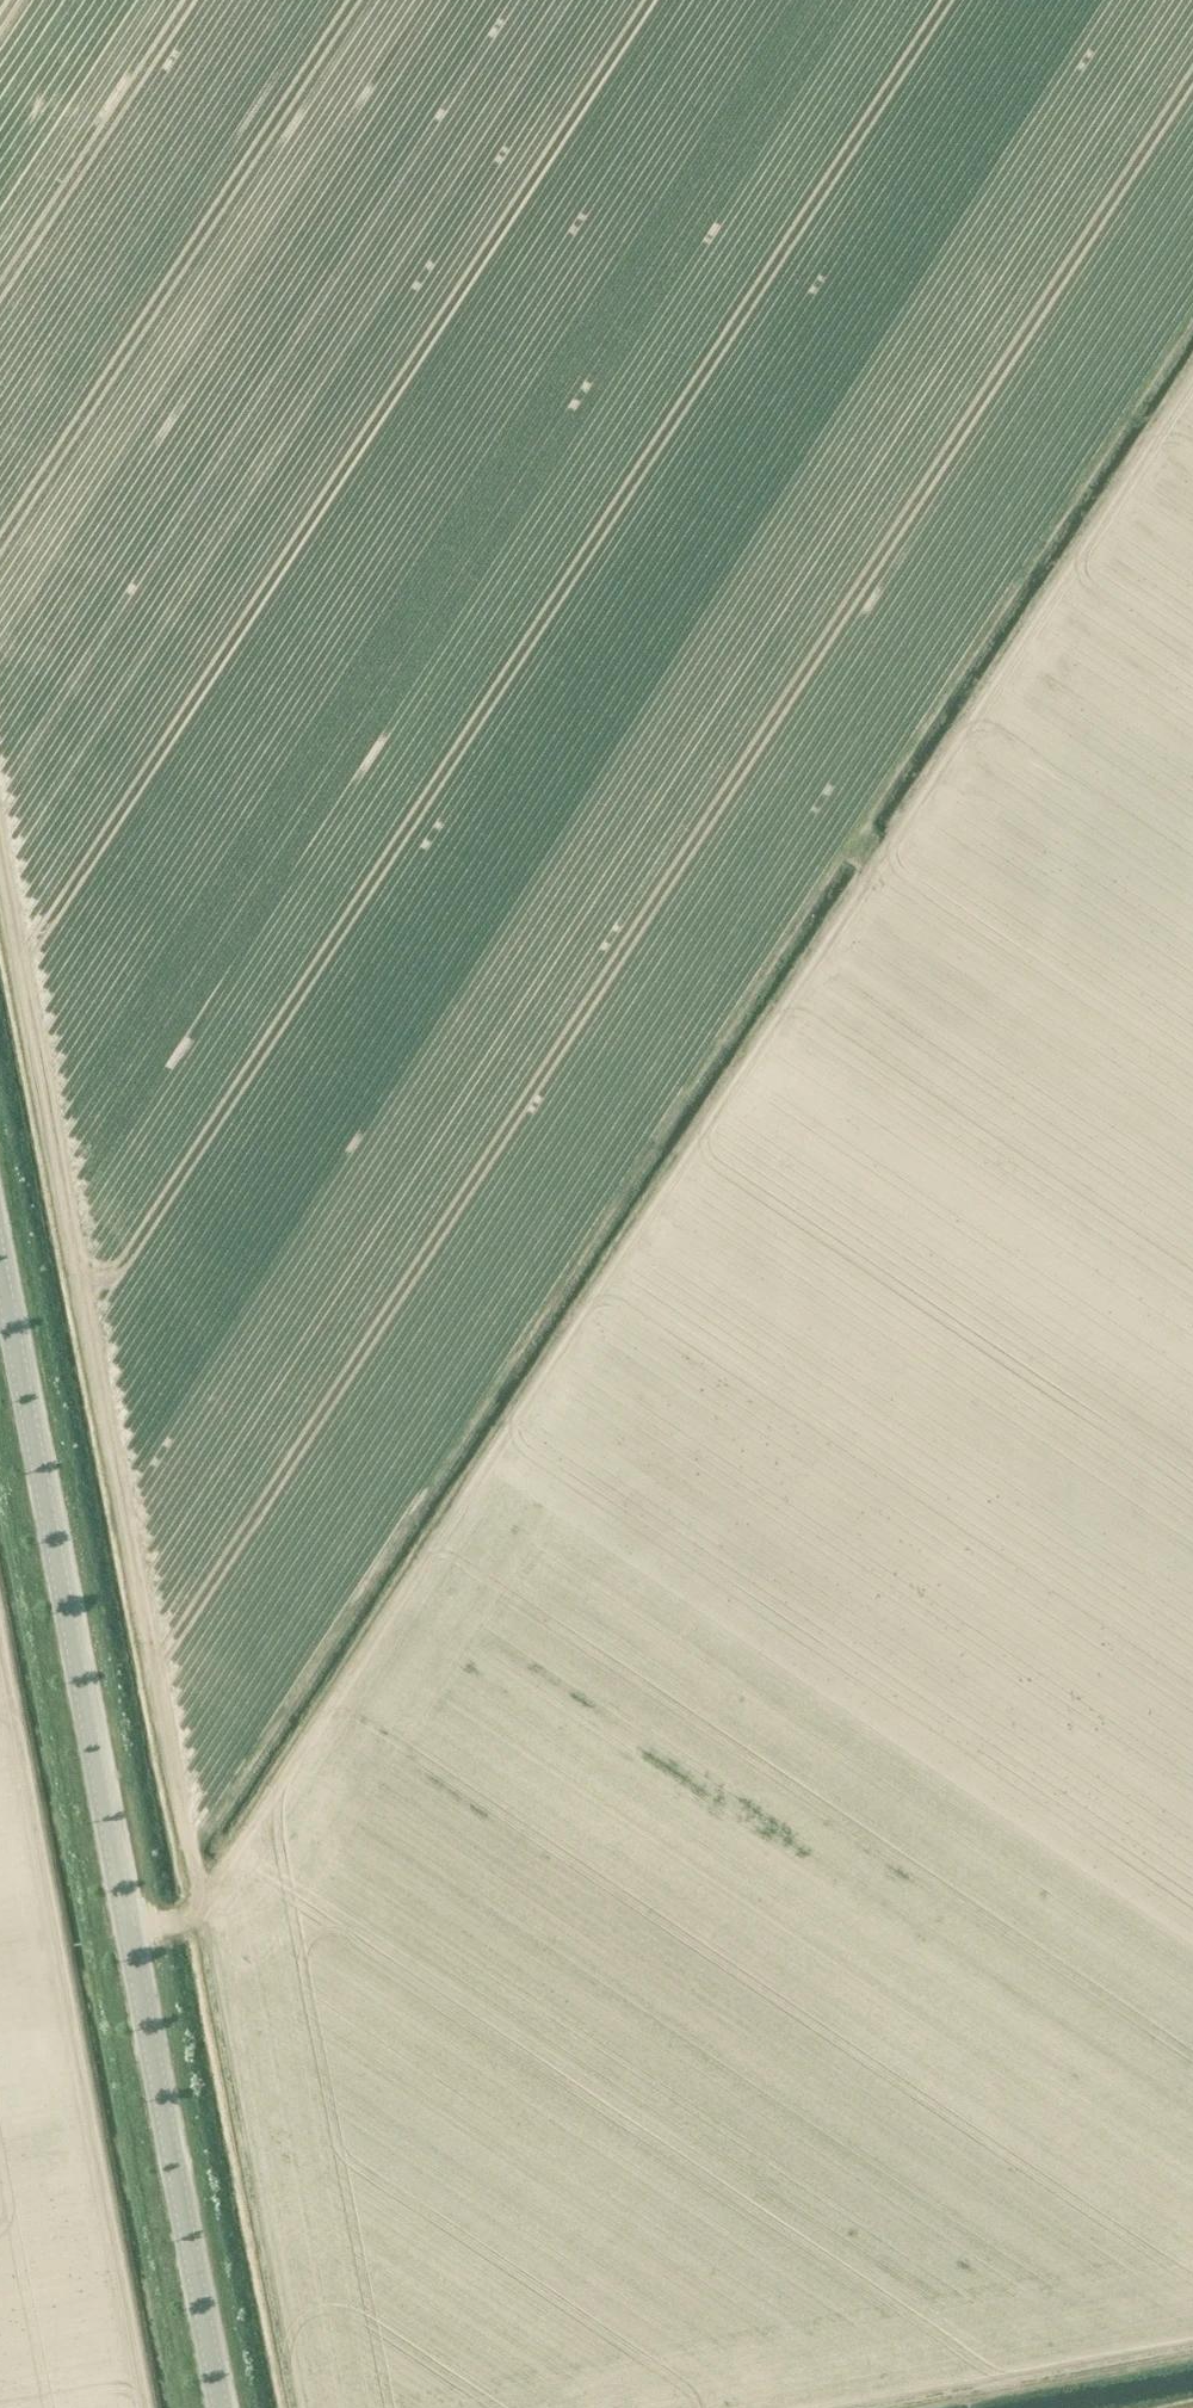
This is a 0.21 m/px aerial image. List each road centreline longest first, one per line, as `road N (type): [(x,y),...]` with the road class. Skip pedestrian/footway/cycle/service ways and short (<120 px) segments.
road 1 (tertiary): [(221,2407),(0,1265)]

